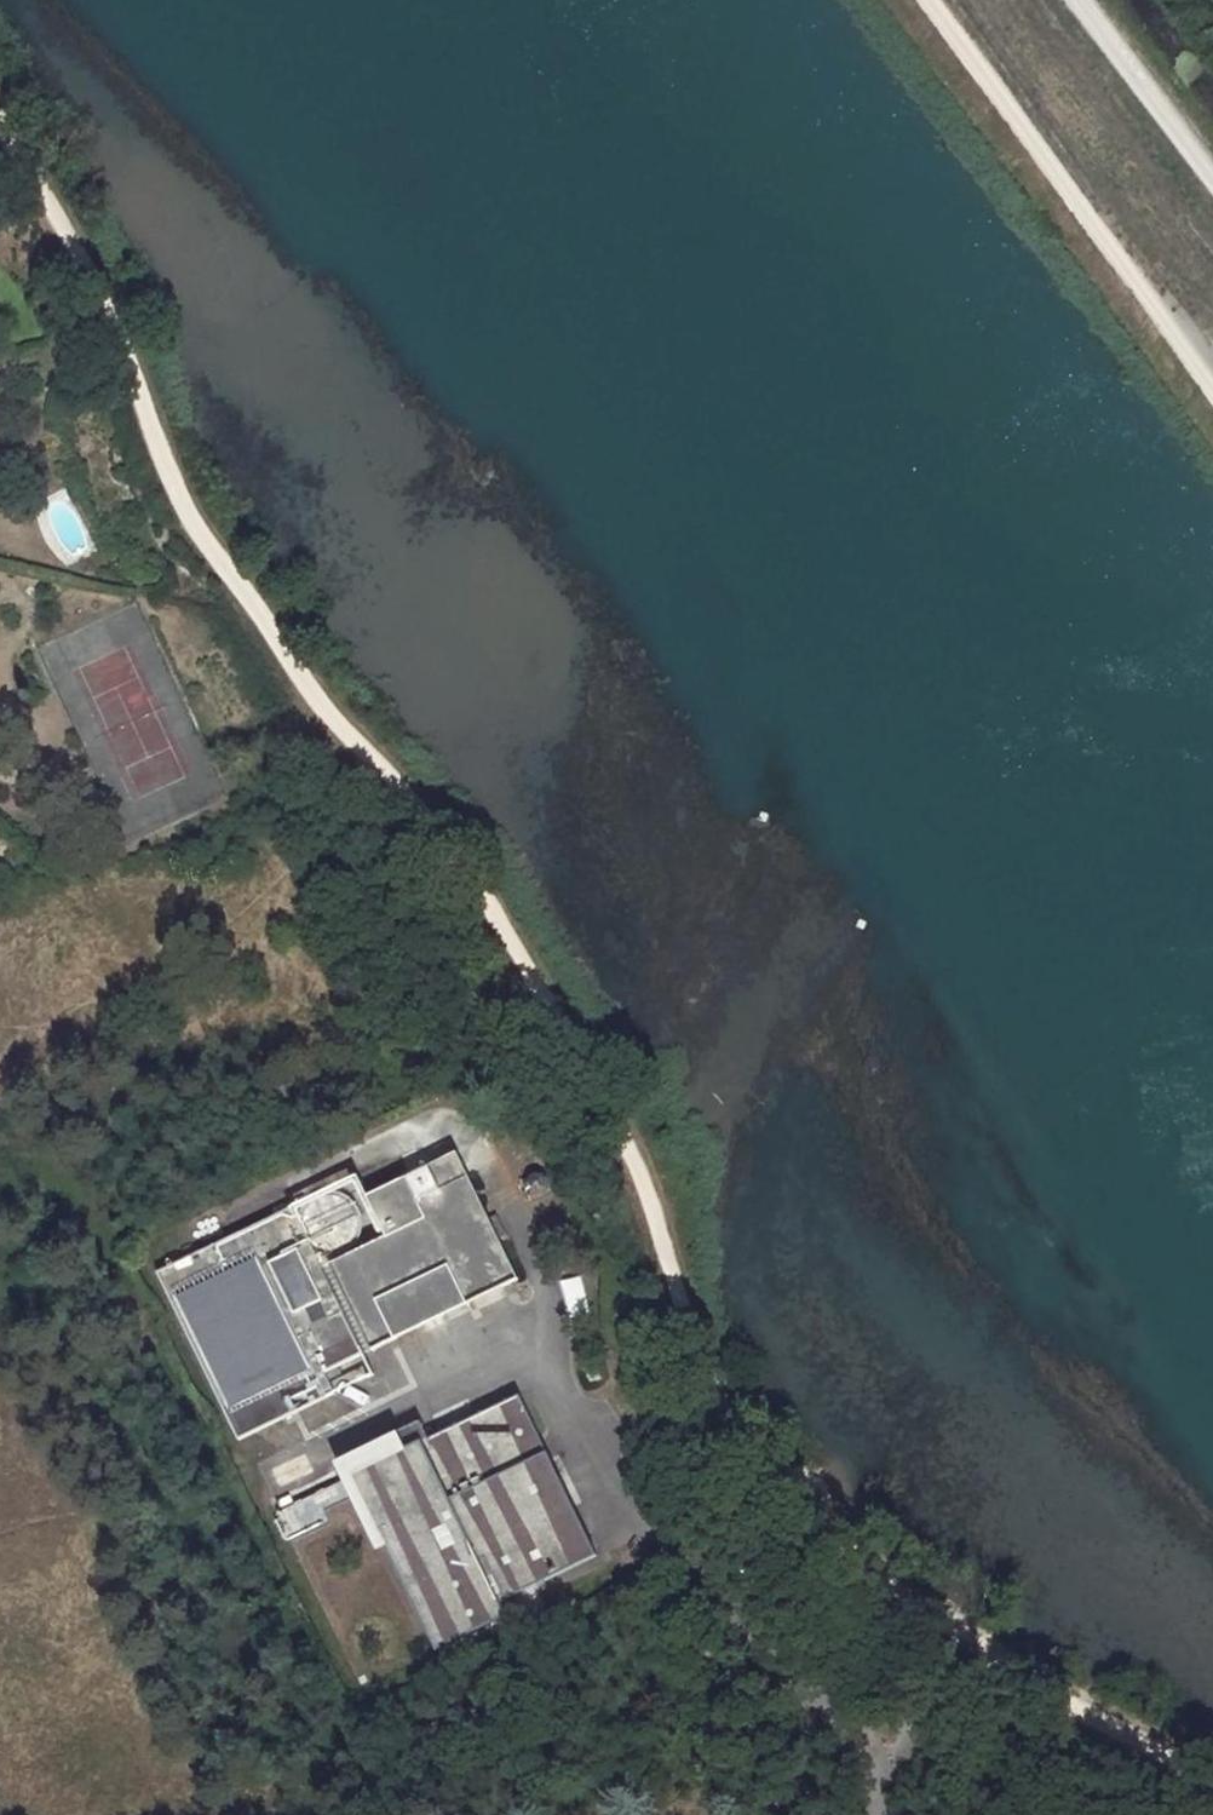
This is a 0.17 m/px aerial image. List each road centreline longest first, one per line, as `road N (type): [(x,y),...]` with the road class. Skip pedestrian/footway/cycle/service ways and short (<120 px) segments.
road 1 (track): [(513,1337),(535,1309),(531,1275),(470,1150),(444,1123),(355,1165)]
road 2 (track): [(1074,0),(1212,183)]

